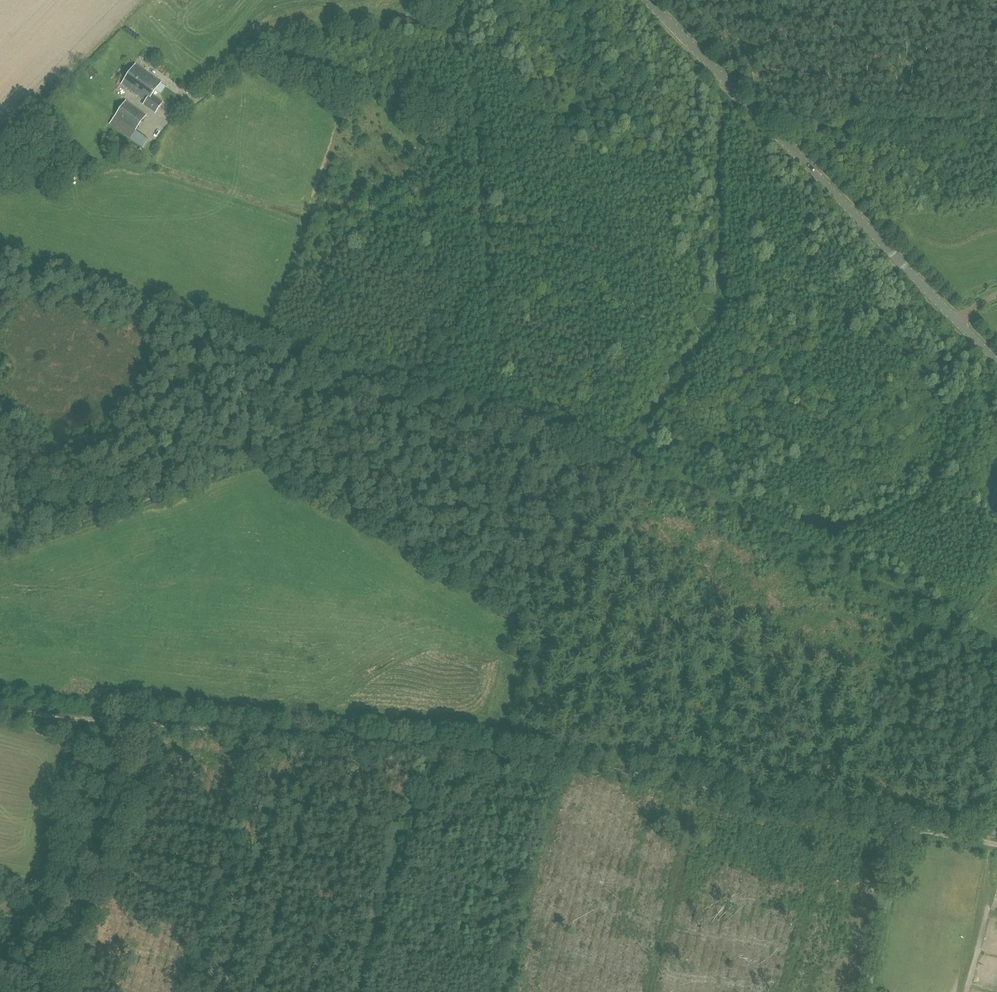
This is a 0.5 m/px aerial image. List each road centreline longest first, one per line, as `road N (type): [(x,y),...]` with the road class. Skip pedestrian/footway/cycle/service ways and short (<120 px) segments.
road 1 (track): [(965,841),(418,744),(84,718),(0,704)]
road 2 (unclassified): [(996,365),(646,0)]
road 3 (track): [(996,123),(815,130),(785,142)]

